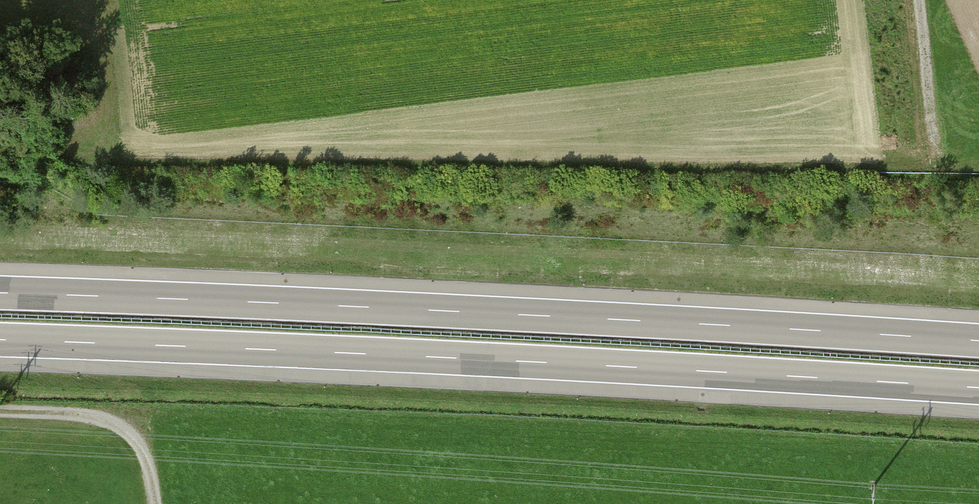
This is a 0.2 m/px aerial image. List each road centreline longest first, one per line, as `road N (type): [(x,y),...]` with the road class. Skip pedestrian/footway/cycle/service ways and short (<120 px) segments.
road 1 (motorway): [(978,341),(0,293)]
road 2 (motorway): [(0,340),(978,388)]
road 3 (track): [(0,413),(103,420),(130,435),(145,453),(156,503)]
road 4 (track): [(938,126),(923,0)]

